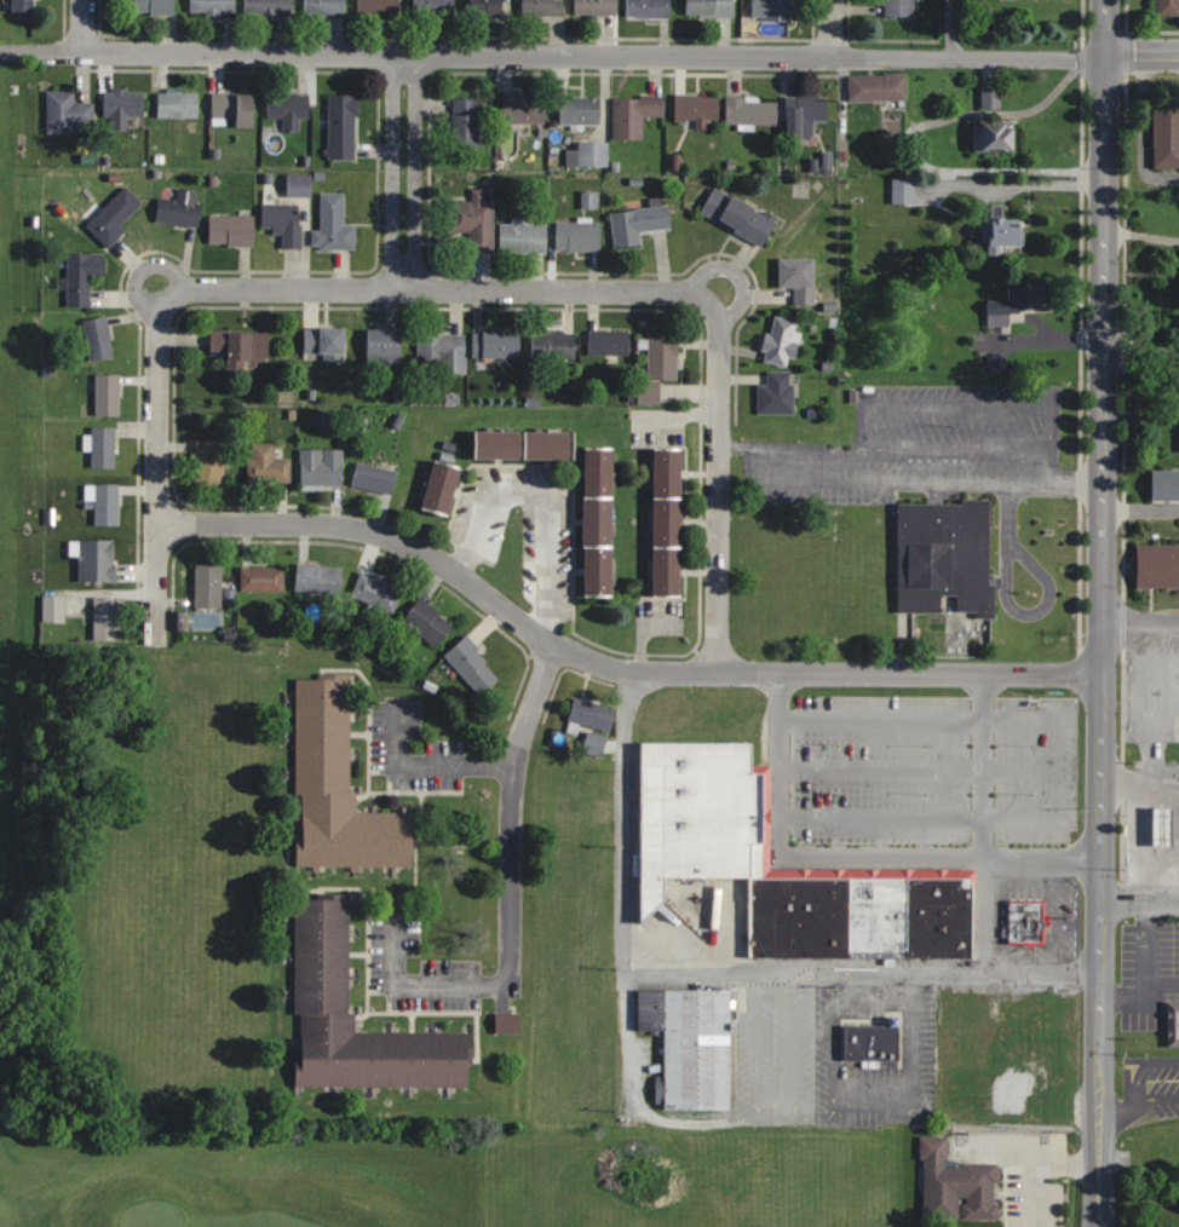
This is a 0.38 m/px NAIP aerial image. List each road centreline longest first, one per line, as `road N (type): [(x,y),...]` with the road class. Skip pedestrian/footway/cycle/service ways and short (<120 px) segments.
road 1 (residential): [(1109,54),(0,50)]
road 2 (primary): [(1100,1062),(1109,0)]
road 3 (residential): [(1103,674),(612,666),(553,649),(456,570),(390,537),(349,526),(161,519)]
road 4 (residential): [(173,298),(202,286),(681,289),(704,299)]
road 5 (residential): [(704,299),(721,340),(718,673)]
road 6 (residential): [(173,298),(160,326),(160,643)]
road 7 (residential): [(553,649),(514,765),(508,984)]
road 8 (residential): [(535,635),(544,607),(546,492),(504,486),(487,495),(456,570)]
road 9 (residential): [(393,54),(391,287)]
road 10 (residential): [(418,287),(416,54)]
road 11 (primary): [(1100,1226),(1100,1062)]

